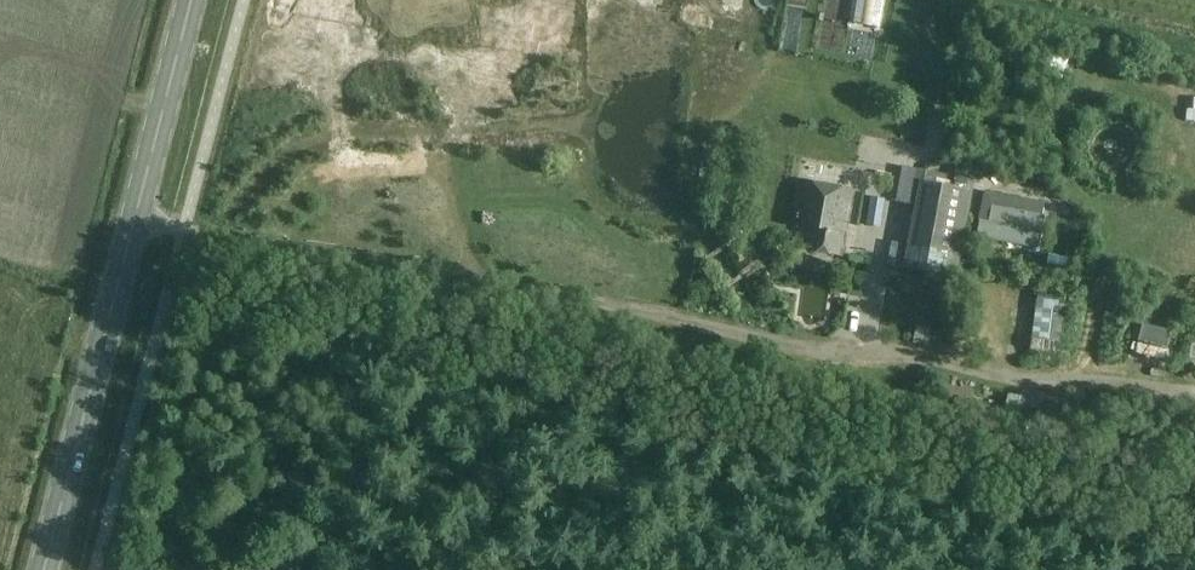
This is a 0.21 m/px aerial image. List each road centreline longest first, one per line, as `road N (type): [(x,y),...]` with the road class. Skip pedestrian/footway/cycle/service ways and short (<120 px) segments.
road 1 (track): [(1194,421),(133,226)]
road 2 (primary): [(44,569),(192,0)]

